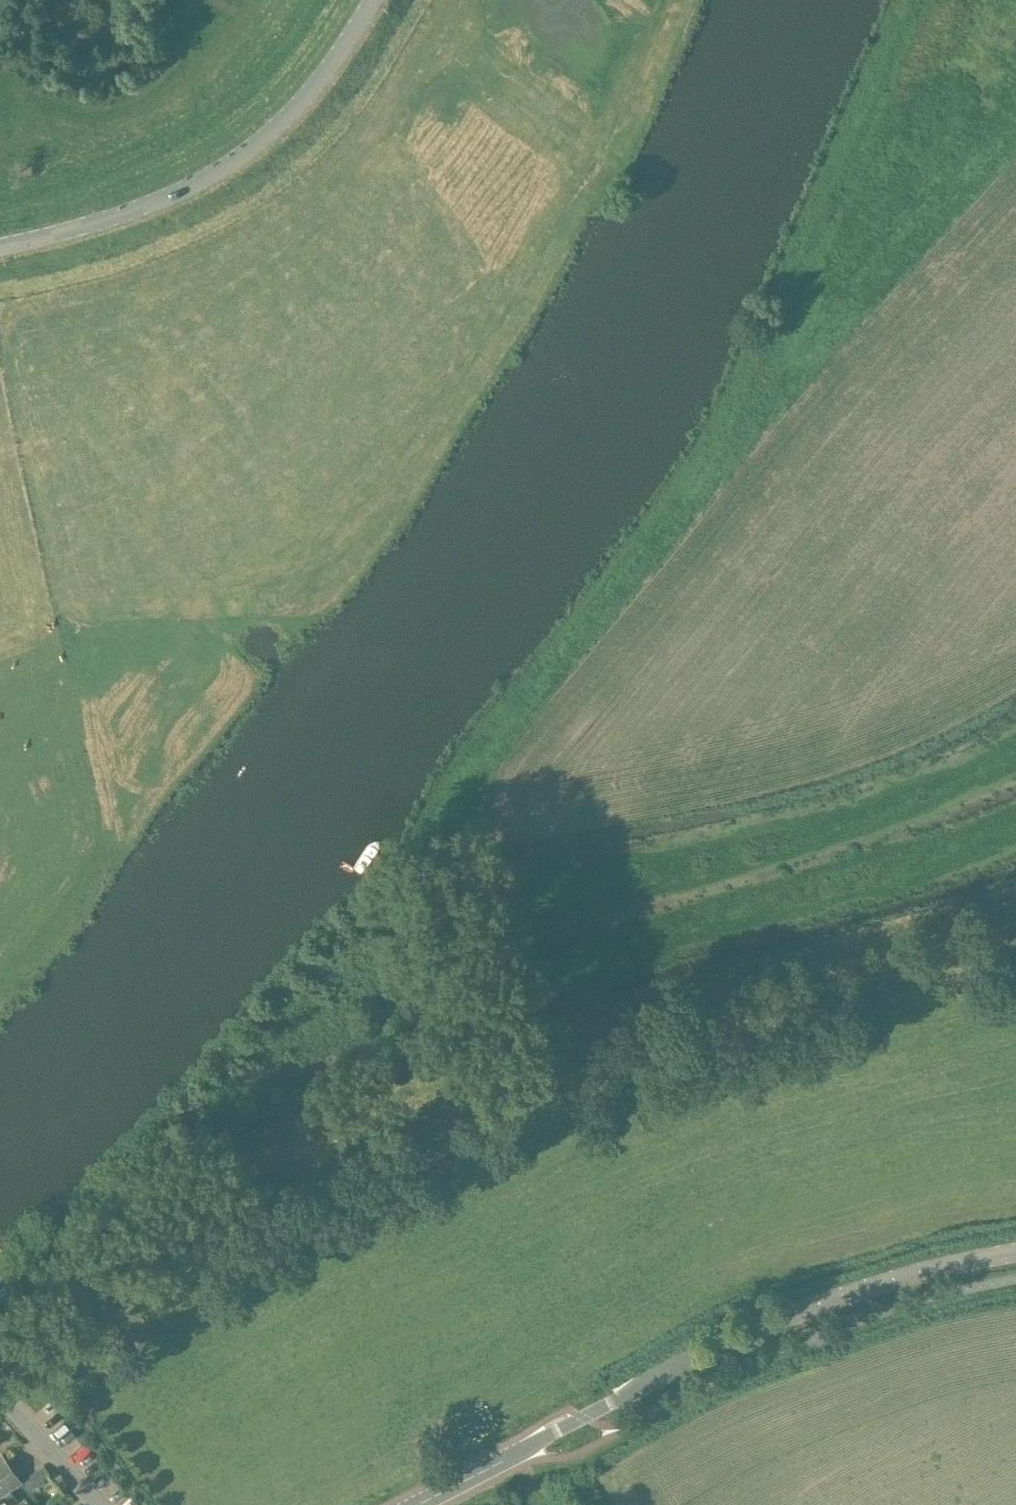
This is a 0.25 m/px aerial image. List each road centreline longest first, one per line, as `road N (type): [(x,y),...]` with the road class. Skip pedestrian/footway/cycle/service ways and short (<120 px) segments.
road 1 (tertiary): [(418,1504),(769,1324),(874,1288),(1015,1253)]
road 2 (tertiary): [(0,248),(144,207),(219,169),(320,78),(372,0)]
road 3 (unclassified): [(0,1402),(98,1504)]

